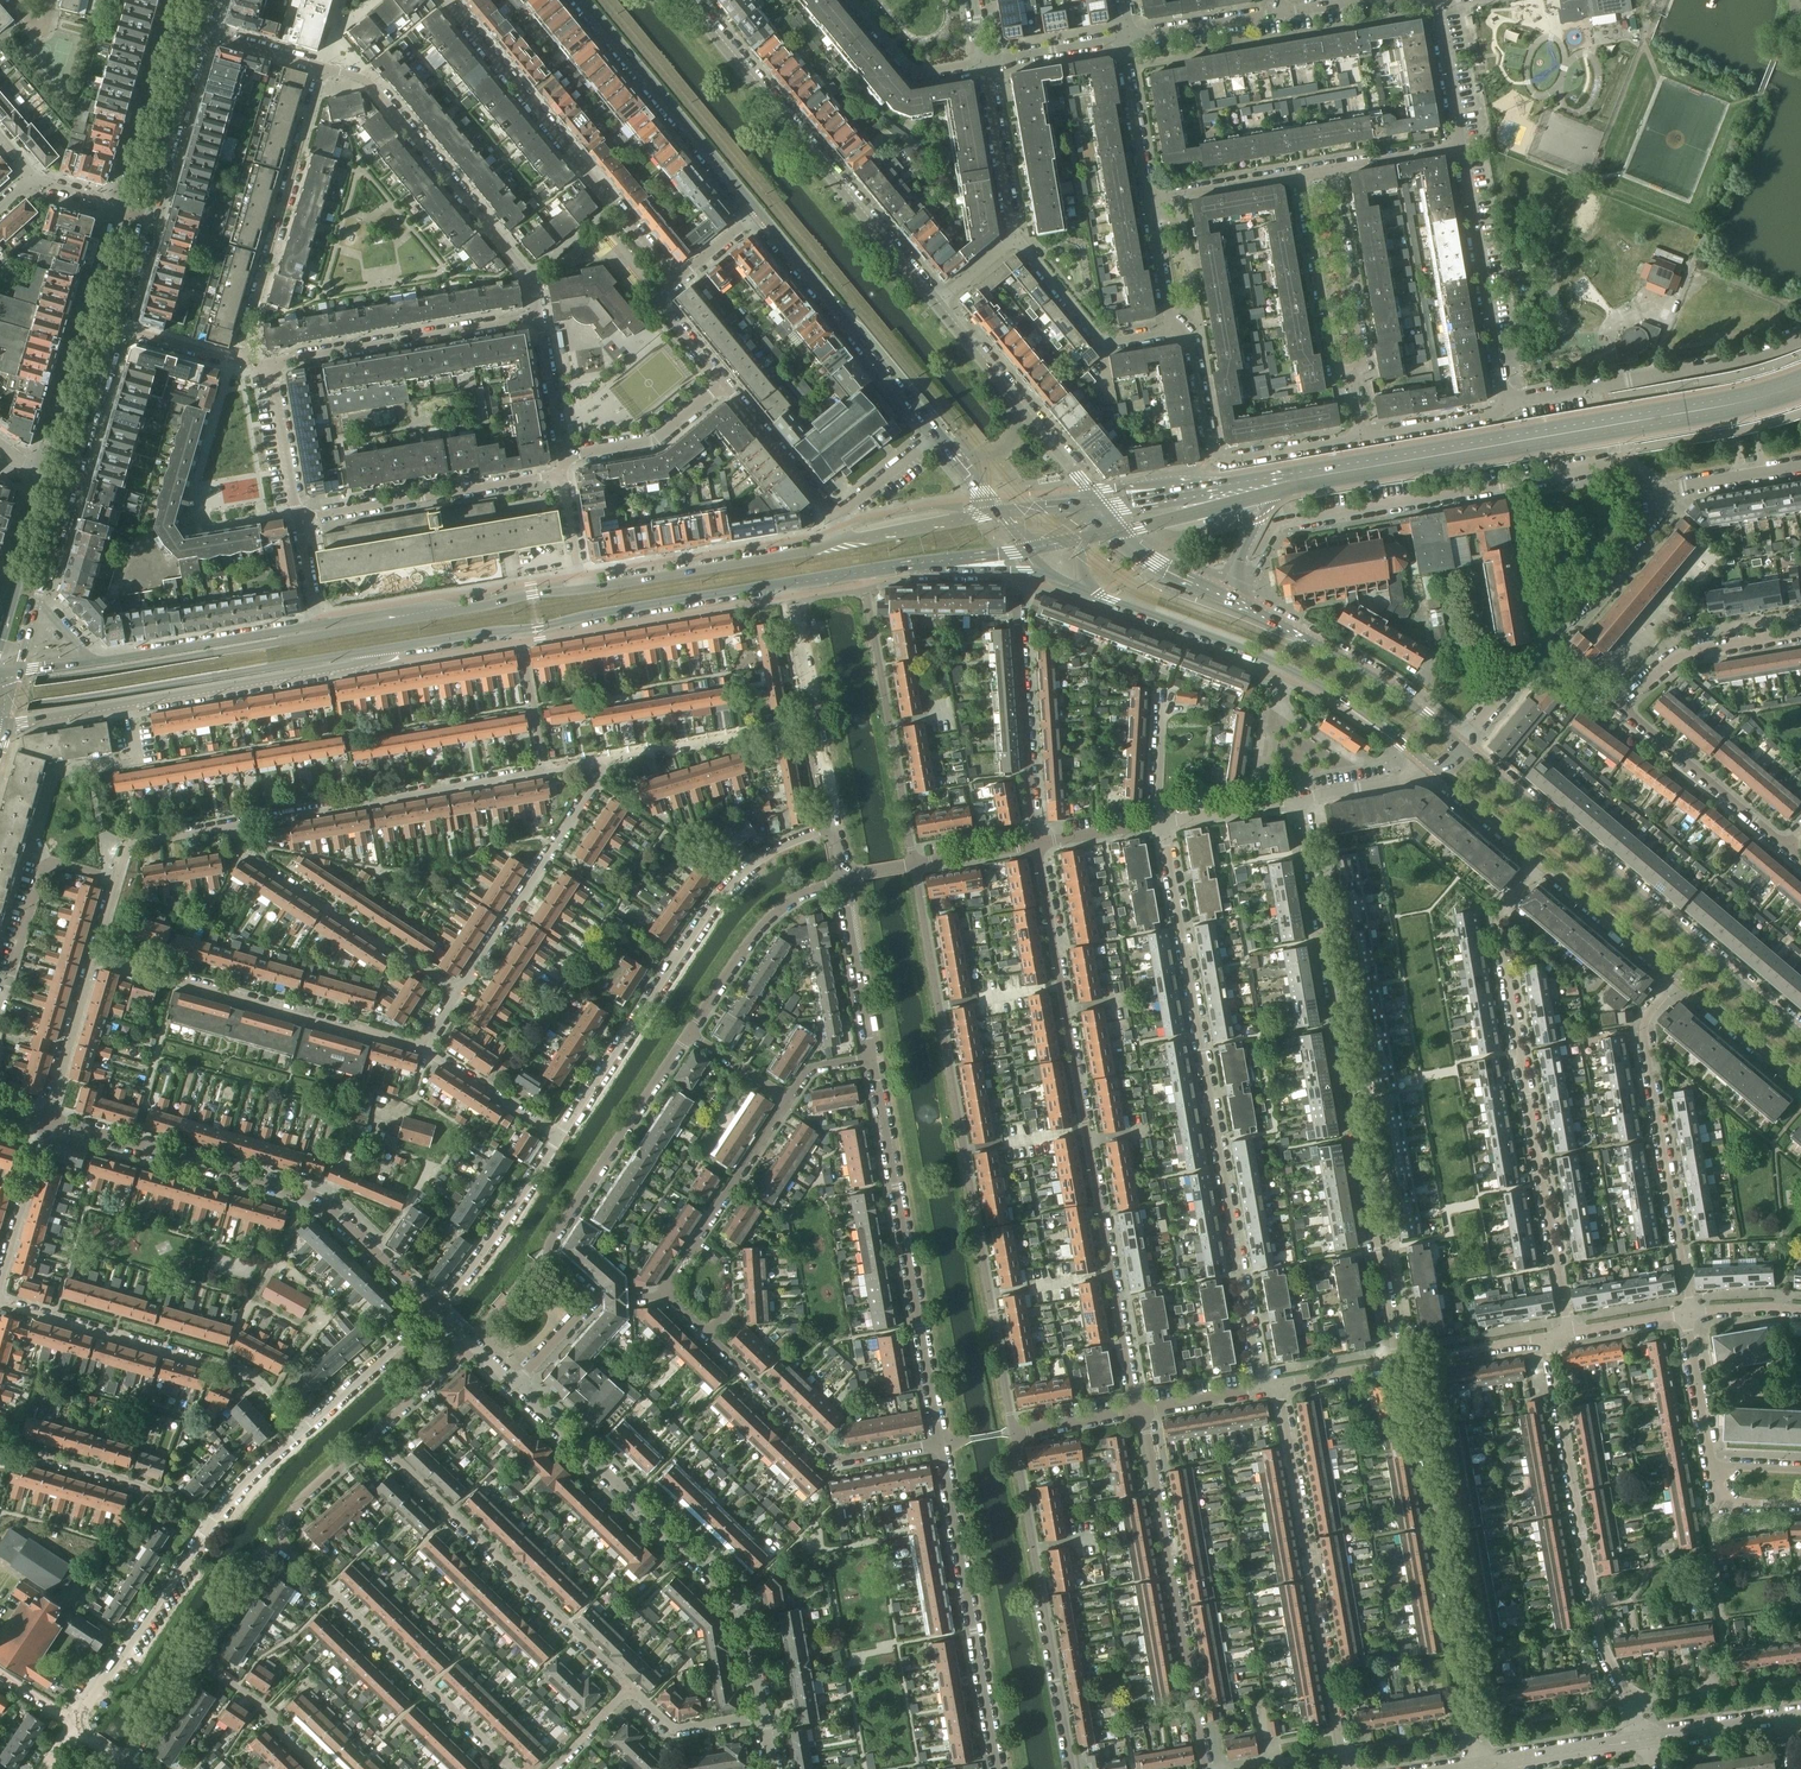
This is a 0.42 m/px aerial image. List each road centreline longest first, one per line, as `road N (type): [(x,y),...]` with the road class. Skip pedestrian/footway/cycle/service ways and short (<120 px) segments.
road 1 (residential): [(1013,1434),(914,865)]
road 2 (residential): [(1035,844),(1138,1411)]
road 3 (residential): [(1263,1387),(1158,823)]
road 4 (residential): [(1299,799),(1397,1362)]
road 5 (primary): [(1800,385),(1717,407),(1276,485)]
road 6 (residential): [(1569,1333),(1498,927),(1498,915),(1543,862)]
road 7 (primary): [(440,614),(0,685)]
road 8 (residential): [(437,1310),(312,1197),(47,1121)]
road 9 (residential): [(1800,1033),(1461,746)]
road 10 (residential): [(832,826),(762,856),(728,885),(559,1140)]
road 11 (residential): [(515,1384),(735,1598),(763,1714)]
road 12 (residential): [(1242,592),(1278,525),(1616,464)]
road 13 (residential): [(1648,1739),(1597,1630),(1547,1337)]
road 14 (residential): [(1409,1361),(1479,1767)]
road 15 (residential): [(4,726),(364,667),(388,649)]
road 16 (tertiary): [(934,304),(684,0)]
road 17 (primary): [(0,711),(388,649)]
road 18 (residential): [(875,1058),(940,1444)]
road 19 (residential): [(1344,1768),(1279,1384)]
road 20 (residential): [(1100,595),(1290,670),(1437,774)]
road 21 (residential): [(1138,1411),(1206,1768)]
road 22 (residential): [(676,280),(445,0)]
road 23 (residential): [(629,1688),(373,1441)]
road 24 (residential): [(1679,977),(1642,1032),(1689,1313)]
road 25 (residential): [(423,1046),(94,958)]
road 26 (residential): [(1071,1768),(1013,1434)]
road 27 (residential): [(537,316),(527,270),(368,82),(324,70)]
road 28 (residential): [(0,1303),(241,1374),(300,1432)]
road 29 (residential): [(940,1444),(997,1768)]
road 30 (residential): [(275,1541),(510,1768)]
road 31 (residential): [(589,1300),(554,1261),(551,1244),(689,1034)]
road 32 (residential): [(236,826),(546,772)]
road 33 (tertiary): [(115,327),(202,33)]
road 34 (residential): [(1505,401),(1746,358),(1800,337)]
road 35 (residential): [(324,70),(239,360)]
road 36 (residential): [(914,865),(862,572)]
road 37 (residential): [(236,826),(245,856),(458,993)]
road 38 (tertiary): [(759,212),(935,433)]
road 39 (residential): [(709,1339),(837,1462),(940,1444)]
road 40 (tertiary): [(37,598),(115,327)]
road 41 (tertiary): [(123,205),(46,473)]
road 42 (residential): [(458,993),(597,783),(603,757)]
road 43 (tertiary): [(583,0),(759,212)]
road 44 (residential): [(1007,570),(1035,844)]
road 45 (residential): [(269,366),(537,316)]
road 46 (primary): [(519,631),(784,583)]
road 47 (residential): [(298,520),(563,475)]
road 48 (residential): [(1461,746),(1374,679),(1236,604)]
road 49 (primary): [(844,541),(583,589)]
road 50 (residential): [(1460,146),(1505,401)]
road 51 (residential): [(207,1527),(75,1723)]
road 52 (residential): [(317,626),(90,664)]
road 53 (residential): [(207,1527),(129,1480),(0,1443)]
road 54 (residential): [(689,1034),(765,924),(789,902),(841,880)]
road 55 (residential): [(1619,706),(1785,847)]
road 56 (residential): [(603,757),(814,720)]
road 57 (tertiary): [(182,0),(123,205)]
road 58 (residential): [(1012,238),(1104,342),(1177,328)]
road 59 (residential): [(1301,174),(1334,365),(1350,375)]
road 60 (residential): [(1350,375),(1362,359),(1328,170)]
road 61 (residential): [(559,1140),(437,1310)]
road 62 (residential): [(1619,706),(1679,655),(1800,634)]
road 63 (residential): [(1537,653),(1662,503)]
road 64 (residential): [(561,458),(656,442),(724,385)]
road 65 (residential): [(437,1310),(300,1432)]
road 66 (residential): [(841,880),(875,1058)]
road 67 (residential): [(984,61),(1012,238)]
road 68 (residential): [(1543,862),(1679,977)]
road 69 (residential): [(323,1768),(190,1654)]
road 70 (residential): [(787,1099),(693,1244)]
road 71 (residential): [(47,1121),(0,1286)]
road 72 (residential): [(47,1121),(94,958)]
road 73 (tertiary): [(46,473),(0,636)]
road 74 (residential): [(832,515),(724,385)]
road 75 (residential): [(849,0),(912,72),(984,61)]
road 76 (residential): [(559,1140),(423,1046)]
road 77 (residential): [(1149,199),(1126,38)]
road 78 (residential): [(1679,977),(1800,1080)]
road 79 (primary): [(1000,512),(844,541)]
road 80 (residential): [(1126,38),(1281,13)]
road 81 (residential): [(298,520),(269,366)]
road 82 (residential): [(1210,456),(1226,463),(1362,440)]
road 83 (residential): [(1149,199),(1301,174)]
road 84 (residential): [(1689,1313),(1713,1464)]
road 85 (residential): [(1505,401),(1491,418),(1362,440)]
road 86 (residential): [(763,1714),(671,1730),(629,1688)]
road 87 (tertiary): [(1502,1763),(1648,1739)]
road 88 (residential): [(1436,0),(1460,146)]
road 89 (residential): [(1662,503),(1676,488),(1800,465)]
road 90 (residential): [(117,881),(132,844),(236,826)]
road 91 (primary): [(583,589),(440,614)]
road 92 (residential): [(537,316),(561,458)]
road 93 (residential): [(984,61),(1126,38)]
road 94 (residential): [(519,631),(546,772)]
road 95 (residential): [(1158,823),(1299,799)]
road 96 (primary): [(1228,495),(1183,480),(1088,490)]
road 97 (residential): [(190,1654),(275,1541)]
road 98 (residential): [(1236,604),(1114,533)]
road 99 (residential): [(1299,799),(1437,774)]
road 100 (residential): [(784,583),(814,720)]
road 101 (residential): [(1409,1361),(1547,1337)]
road 102 (residential): [(373,1441),(474,1344)]
road 103 (residential): [(275,1541),(373,1441)]
road 104 (residential): [(1437,774),(1543,862)]
road 105 (tertiary): [(1648,1739),(1784,1719)]
road 106 (residential): [(1210,456),(1192,342),(1177,328)]
road 107 (residential): [(724,385),(661,306),(661,292),(676,280)]
road 108 (residential): [(1328,170),(1460,146)]
road 109 (residential): [(1177,328),(1166,307),(1149,199)]
road 110 (residential): [(300,1432),(207,1527)]
road 111 (primary): [(388,649),(519,631)]
road 112 (residential): [(832,515),(935,433)]
road 113 (residential): [(1158,823),(1163,692)]
road 114 (tertiary): [(1016,403),(934,304)]
road 115 (residential): [(115,327),(239,360)]
road 116 (residential): [(324,70),(202,33)]
road 117 (residential): [(1138,1411),(1263,1387)]
road 118 (residential): [(1013,1434),(1138,1411)]
road 119 (residential): [(1035,844),(1158,823)]
road 120 (residential): [(440,614),(425,610),(317,626)]
road 121 (residential): [(914,865),(1035,844)]
road 122 (residential): [(128,1760),(190,1654)]
road 123 (residential): [(1569,1333),(1689,1313)]
road 124 (residential): [(1713,1464),(1720,1505),(1800,1504)]

